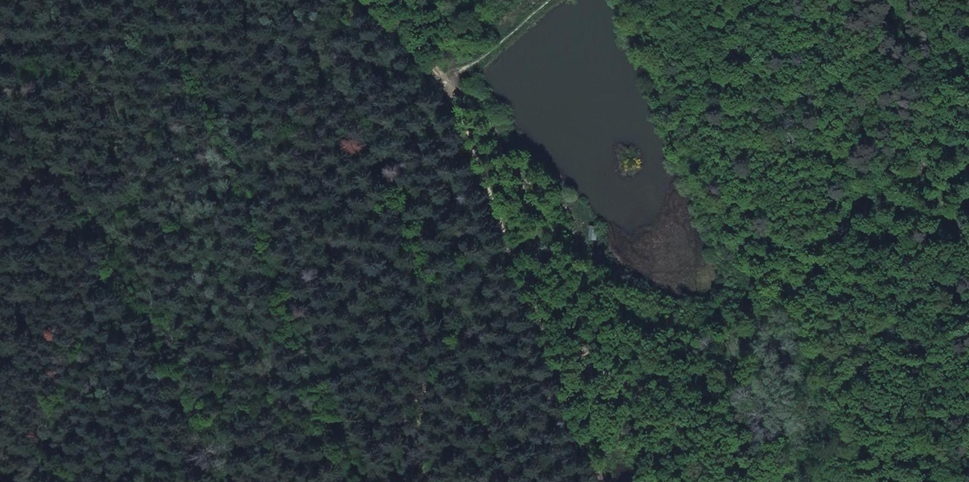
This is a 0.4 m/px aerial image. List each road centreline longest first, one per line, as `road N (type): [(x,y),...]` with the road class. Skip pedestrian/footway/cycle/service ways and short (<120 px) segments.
road 1 (track): [(438,78),(529,282),(603,481)]
road 2 (track): [(968,206),(903,135),(838,0)]
road 3 (track): [(544,0),(450,79),(438,78),(368,0)]

